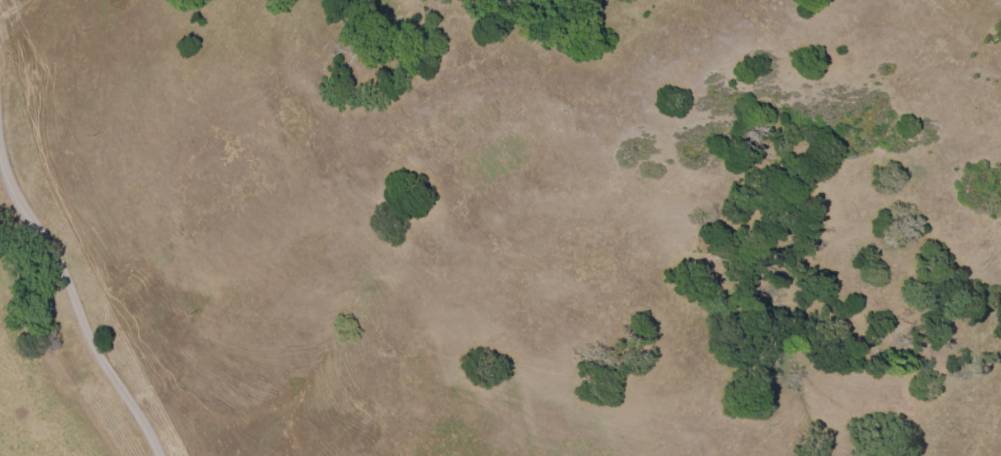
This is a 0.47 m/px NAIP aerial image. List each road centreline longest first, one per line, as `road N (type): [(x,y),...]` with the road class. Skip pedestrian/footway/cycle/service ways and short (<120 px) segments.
road 1 (residential): [(0,156),(95,354),(156,455)]

